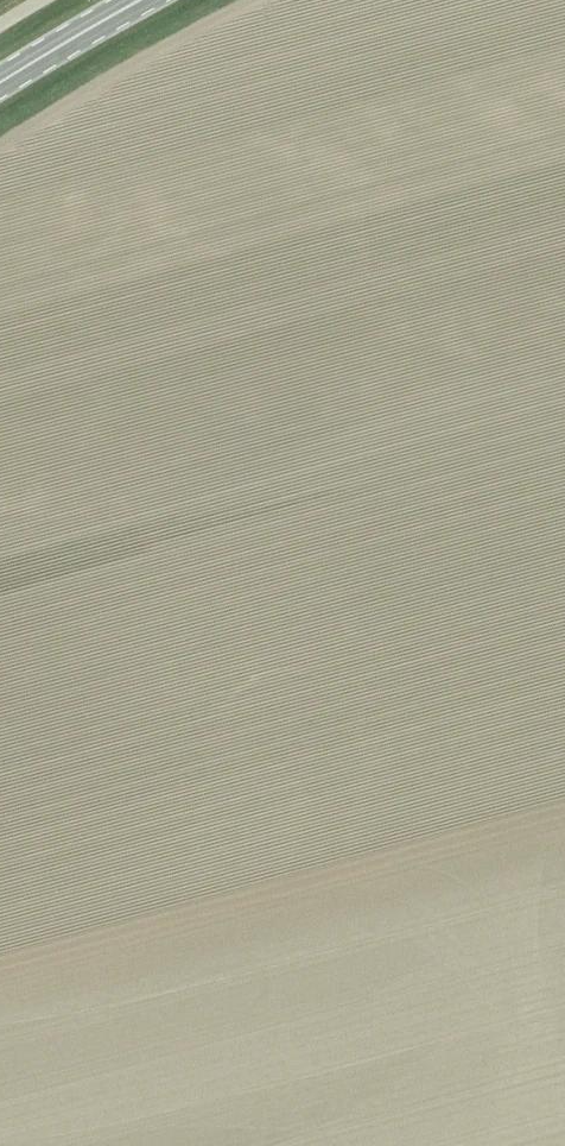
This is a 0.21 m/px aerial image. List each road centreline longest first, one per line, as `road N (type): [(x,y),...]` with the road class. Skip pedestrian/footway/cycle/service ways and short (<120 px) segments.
road 1 (primary): [(0,82),(140,0)]

